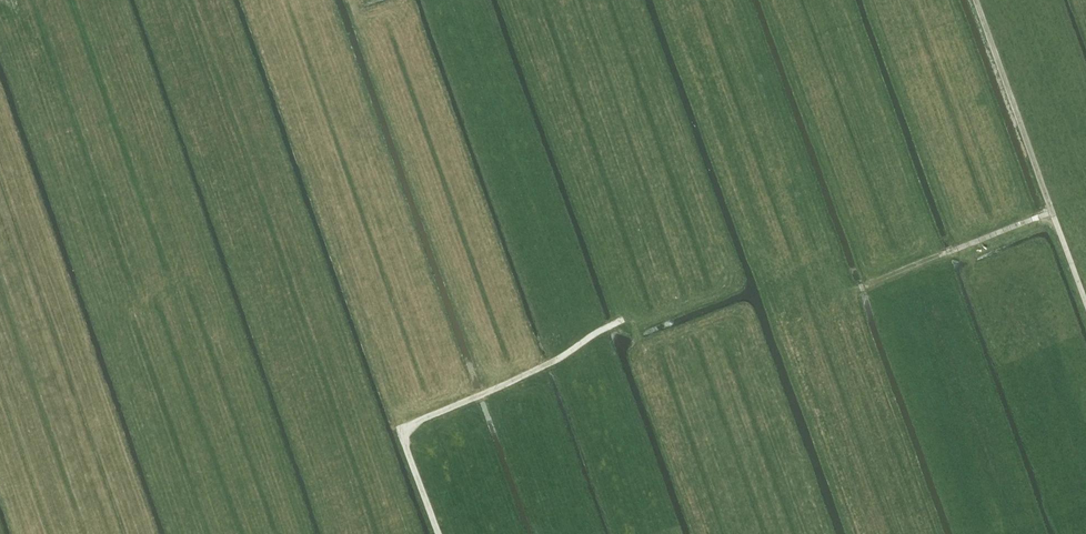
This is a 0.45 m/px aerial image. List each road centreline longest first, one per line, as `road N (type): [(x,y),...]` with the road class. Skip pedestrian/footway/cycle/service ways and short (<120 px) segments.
road 1 (track): [(439,533),(399,431),(550,363),(621,319)]
road 2 (track): [(1085,305),(977,0)]

